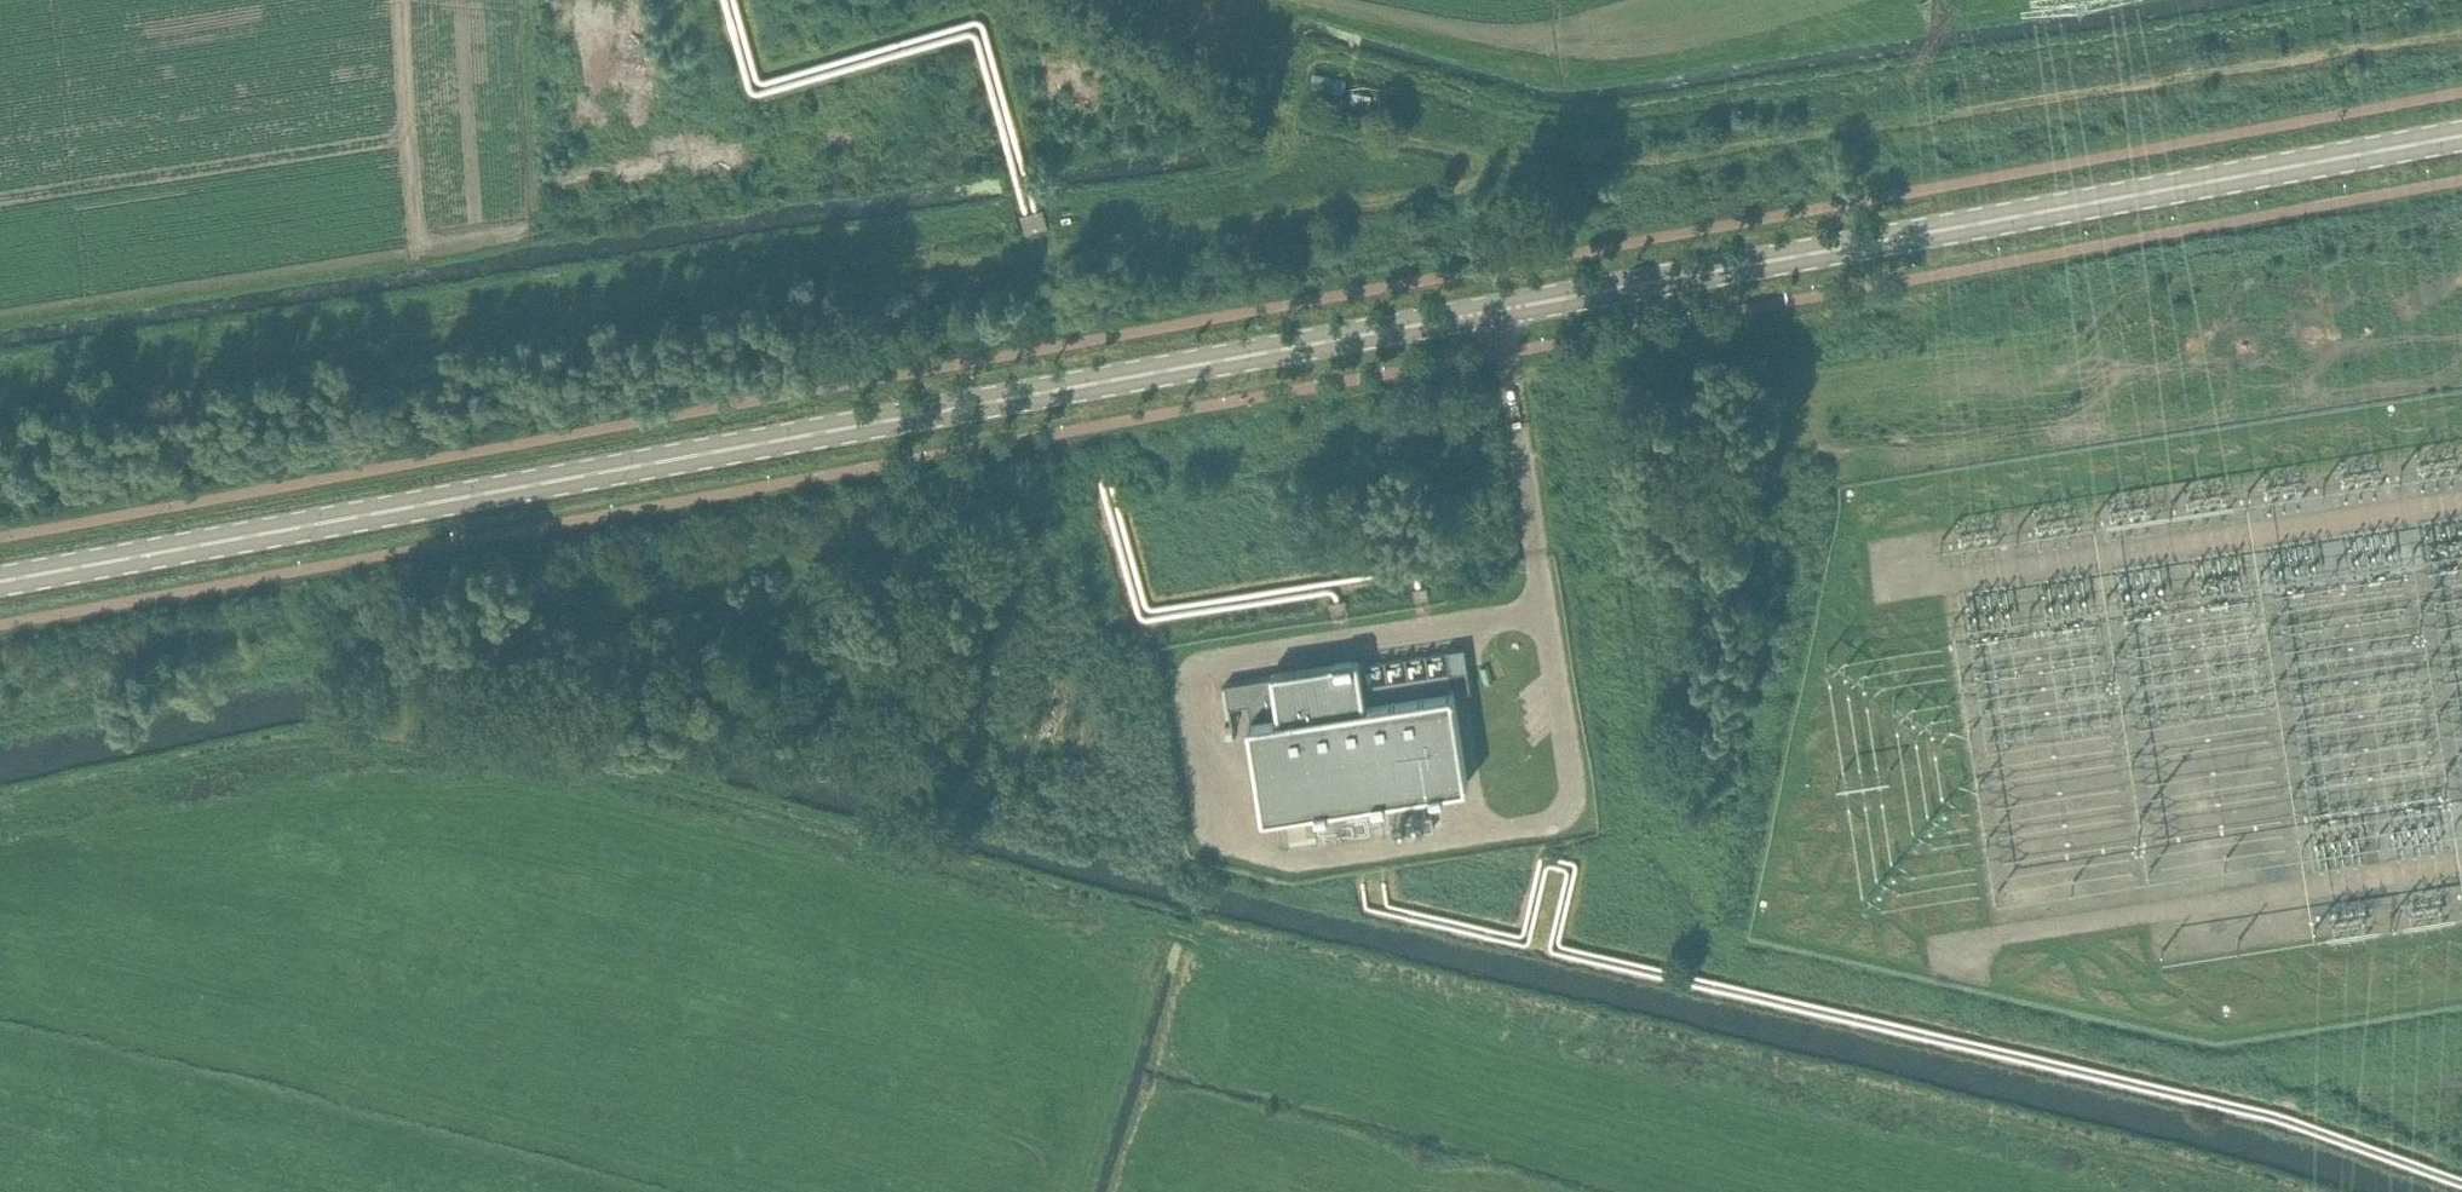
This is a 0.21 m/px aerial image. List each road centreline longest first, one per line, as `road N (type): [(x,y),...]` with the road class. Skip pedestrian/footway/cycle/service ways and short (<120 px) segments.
road 1 (tertiary): [(0,582),(2461,140)]

